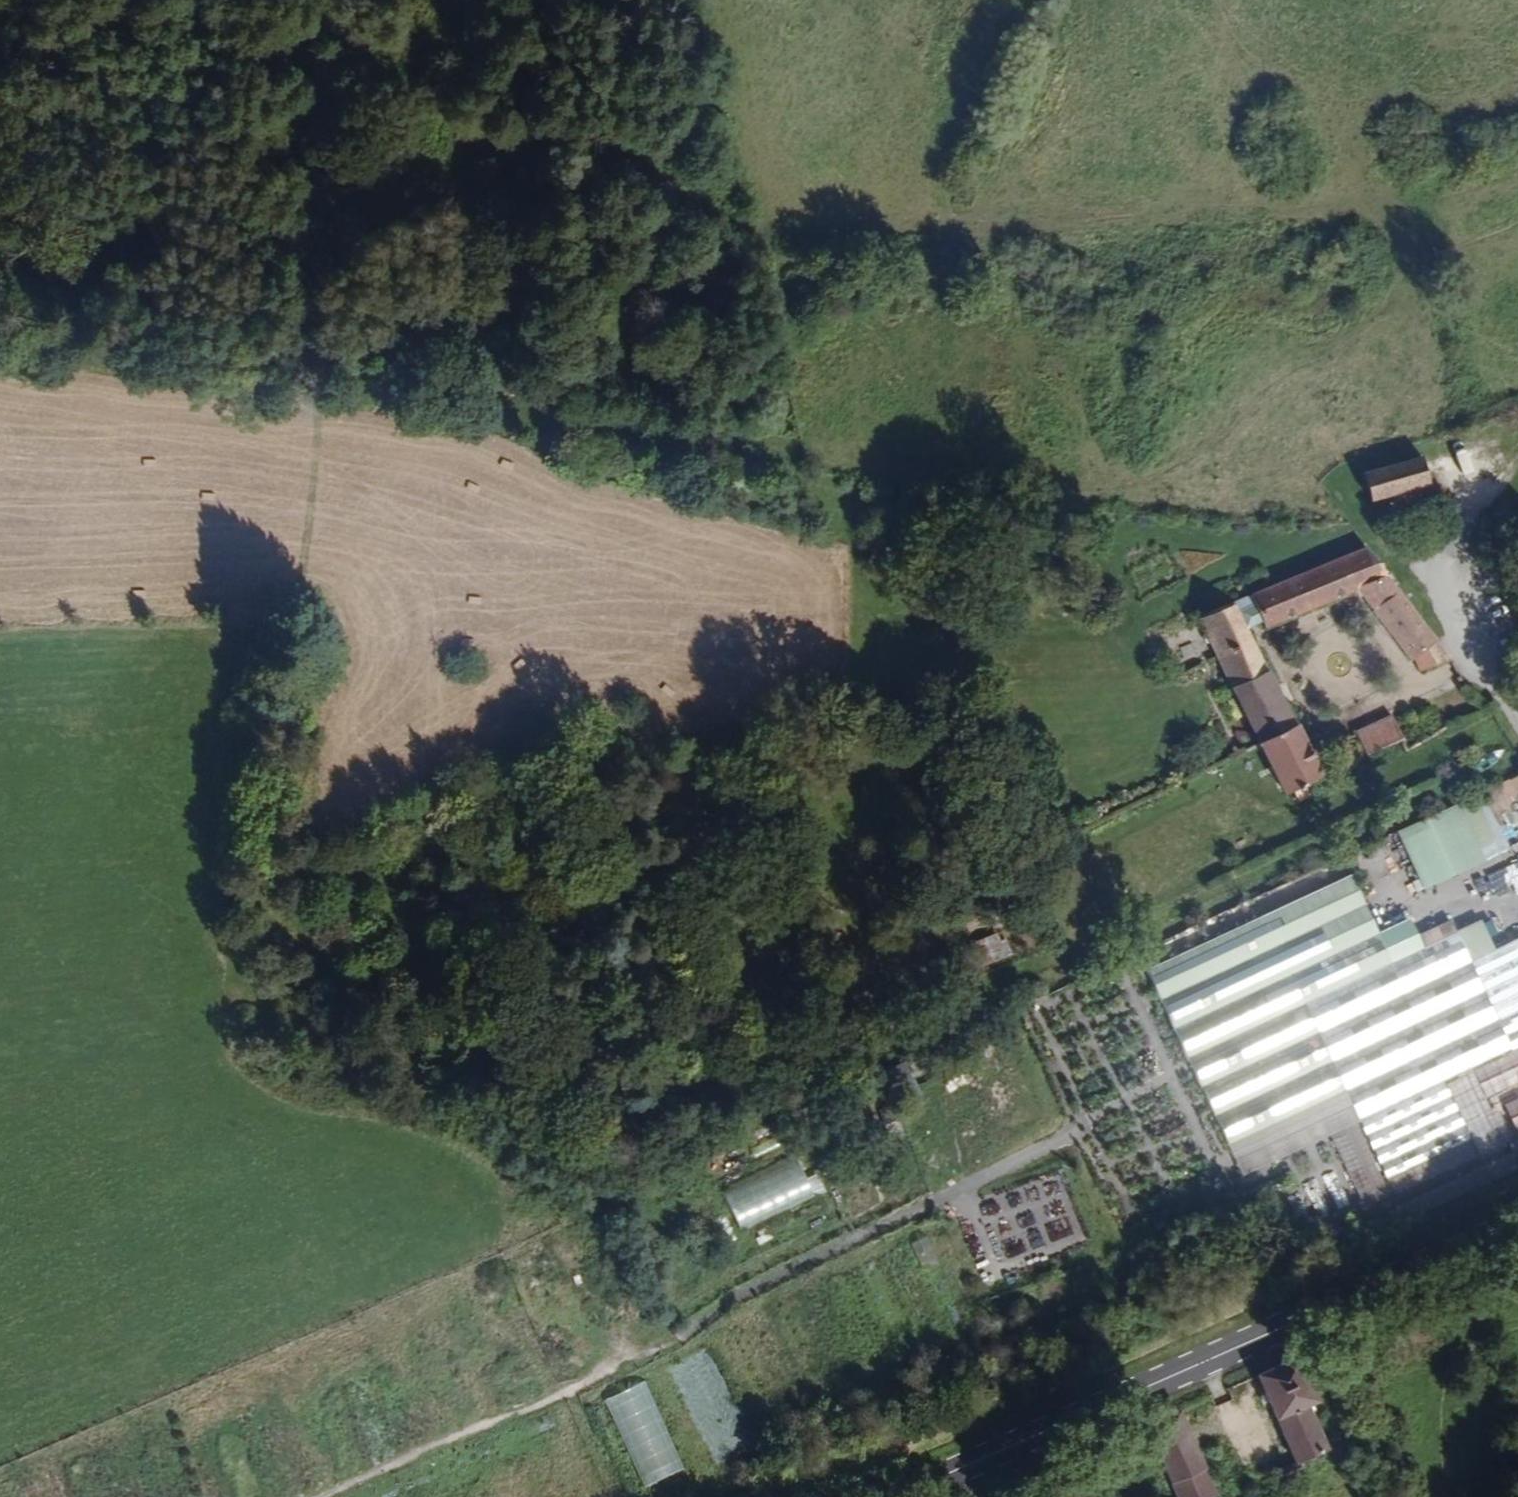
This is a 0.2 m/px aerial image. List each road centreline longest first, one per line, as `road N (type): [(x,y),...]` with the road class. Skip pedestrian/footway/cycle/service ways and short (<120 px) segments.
road 1 (primary): [(897,1496),(1517,1225)]

